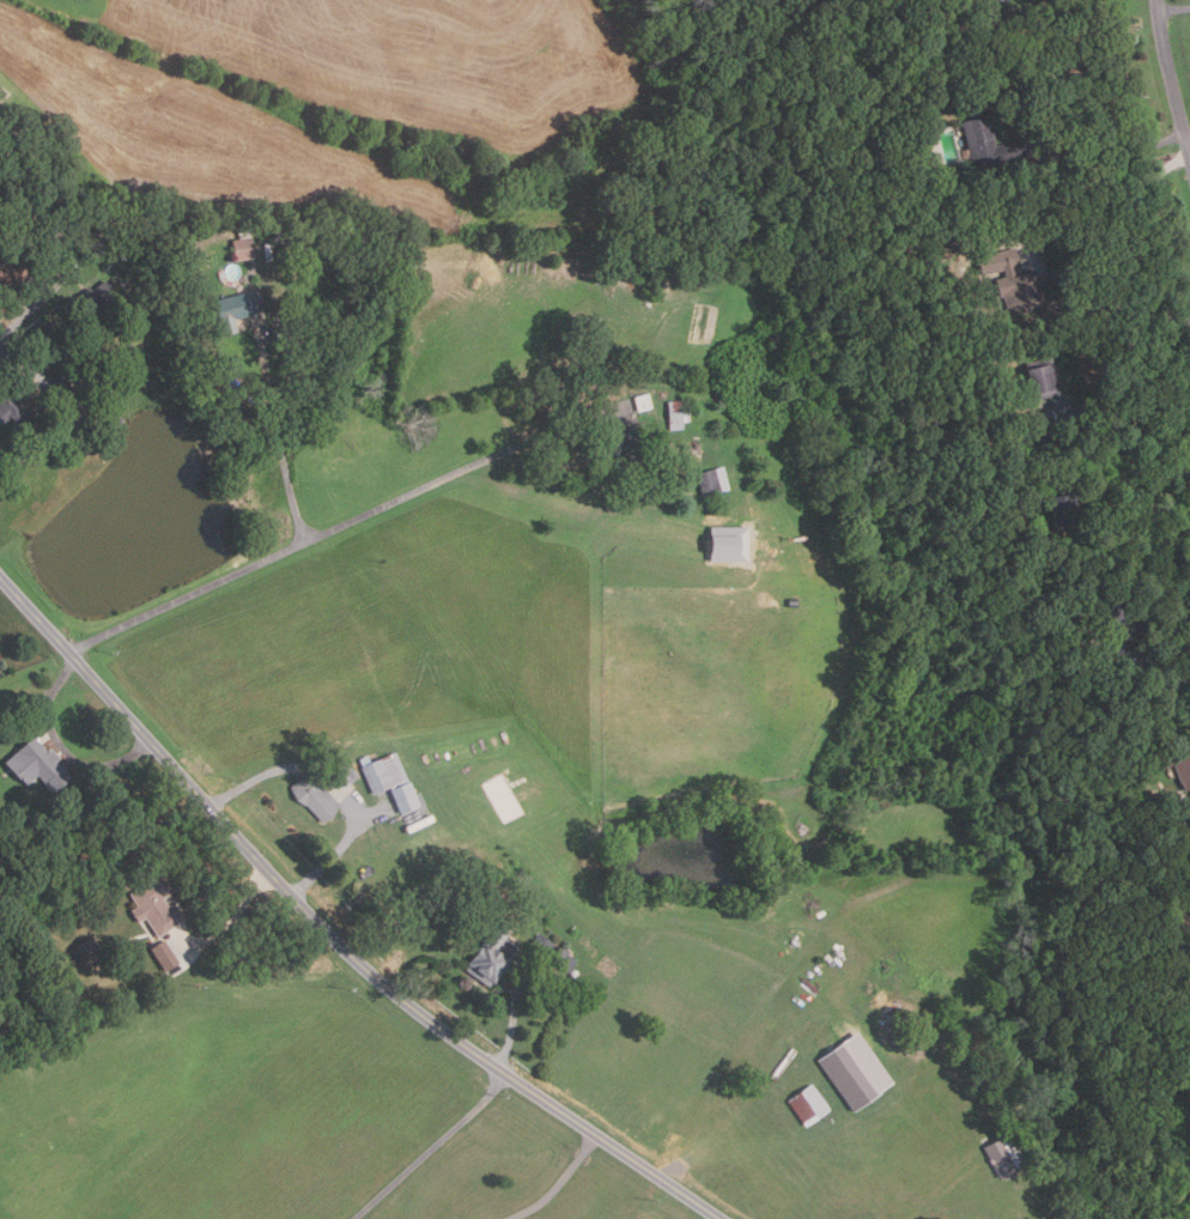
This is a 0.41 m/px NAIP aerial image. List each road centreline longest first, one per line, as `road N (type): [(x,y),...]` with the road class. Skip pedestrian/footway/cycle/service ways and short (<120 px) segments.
road 1 (residential): [(721,1218),(518,1087),(359,965),(0,579)]
road 2 (residential): [(1157,0),(1189,150)]

